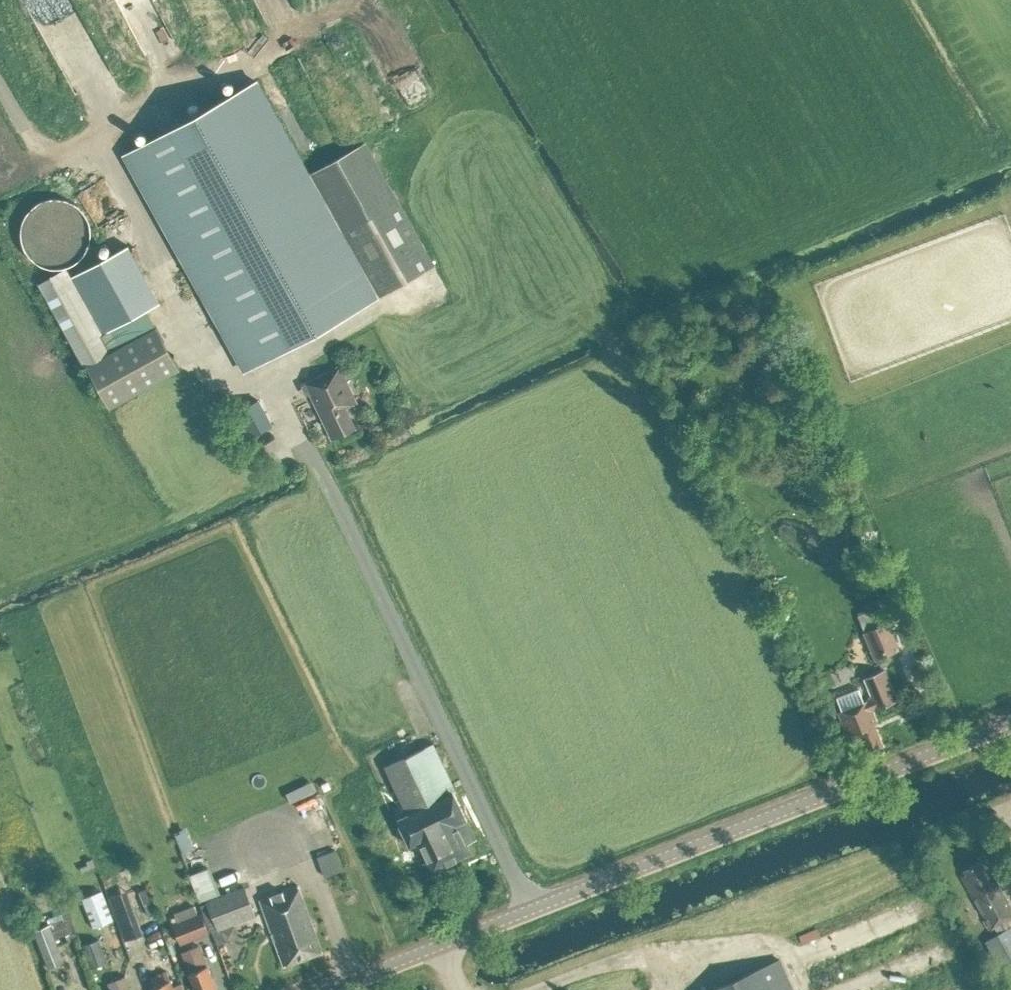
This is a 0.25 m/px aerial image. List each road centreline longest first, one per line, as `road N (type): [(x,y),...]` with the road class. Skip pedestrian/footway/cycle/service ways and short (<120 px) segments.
road 1 (tertiary): [(320,989),(1010,722)]
road 2 (track): [(311,441),(292,394),(209,371),(105,169),(46,160),(0,87)]

